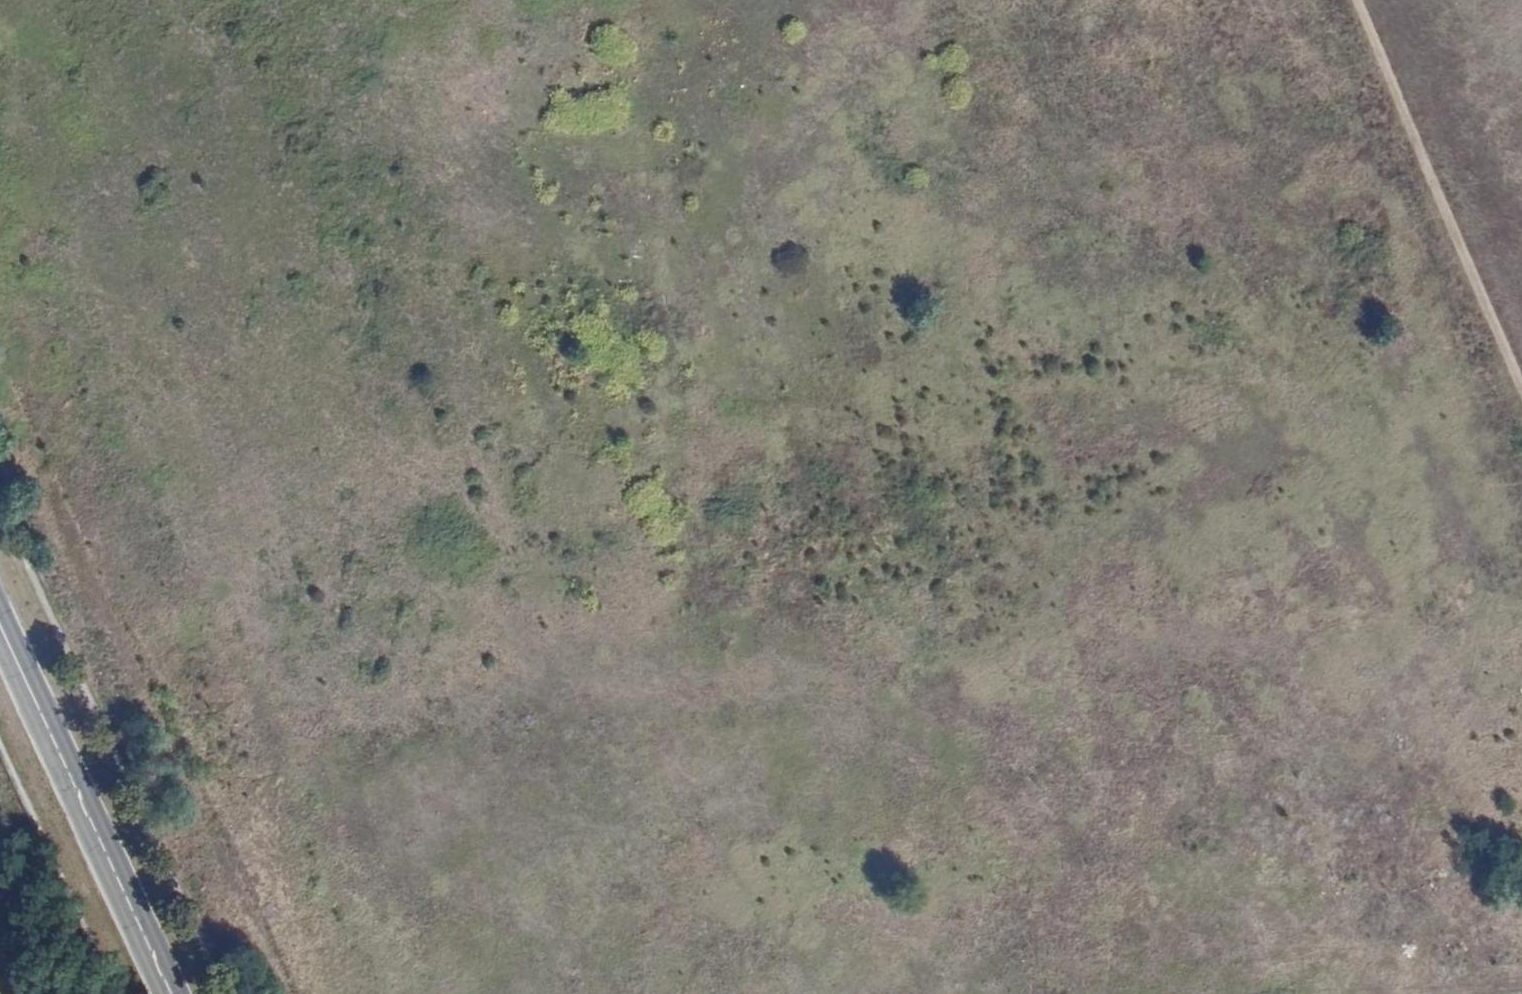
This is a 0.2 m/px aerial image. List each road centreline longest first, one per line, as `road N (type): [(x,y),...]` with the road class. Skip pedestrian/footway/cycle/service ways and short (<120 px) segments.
road 1 (track): [(1521,415),(1343,0)]
road 2 (primary): [(170,993),(0,628)]

